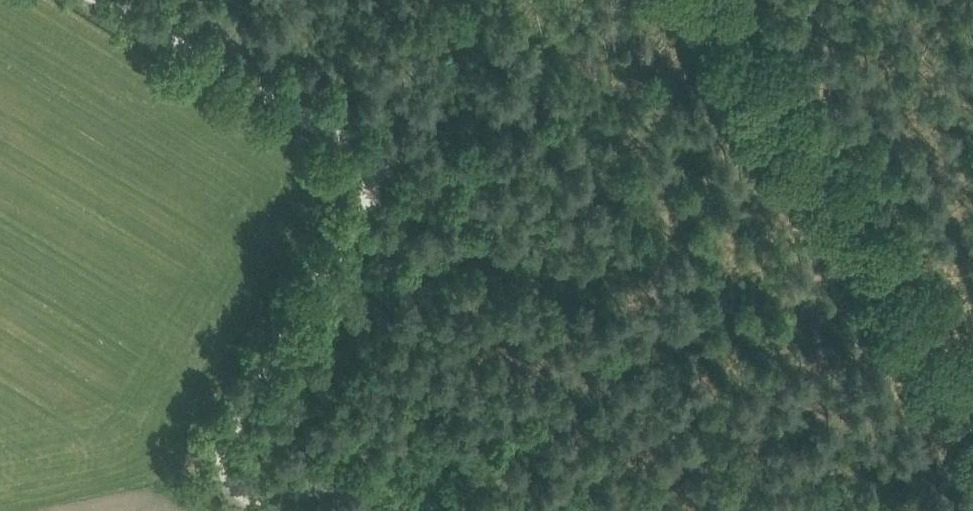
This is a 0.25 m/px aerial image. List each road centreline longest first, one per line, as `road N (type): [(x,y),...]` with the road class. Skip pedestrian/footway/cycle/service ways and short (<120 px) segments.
road 1 (track): [(300,510),(213,456),(373,188),(66,0)]
road 2 (track): [(972,429),(696,0)]

